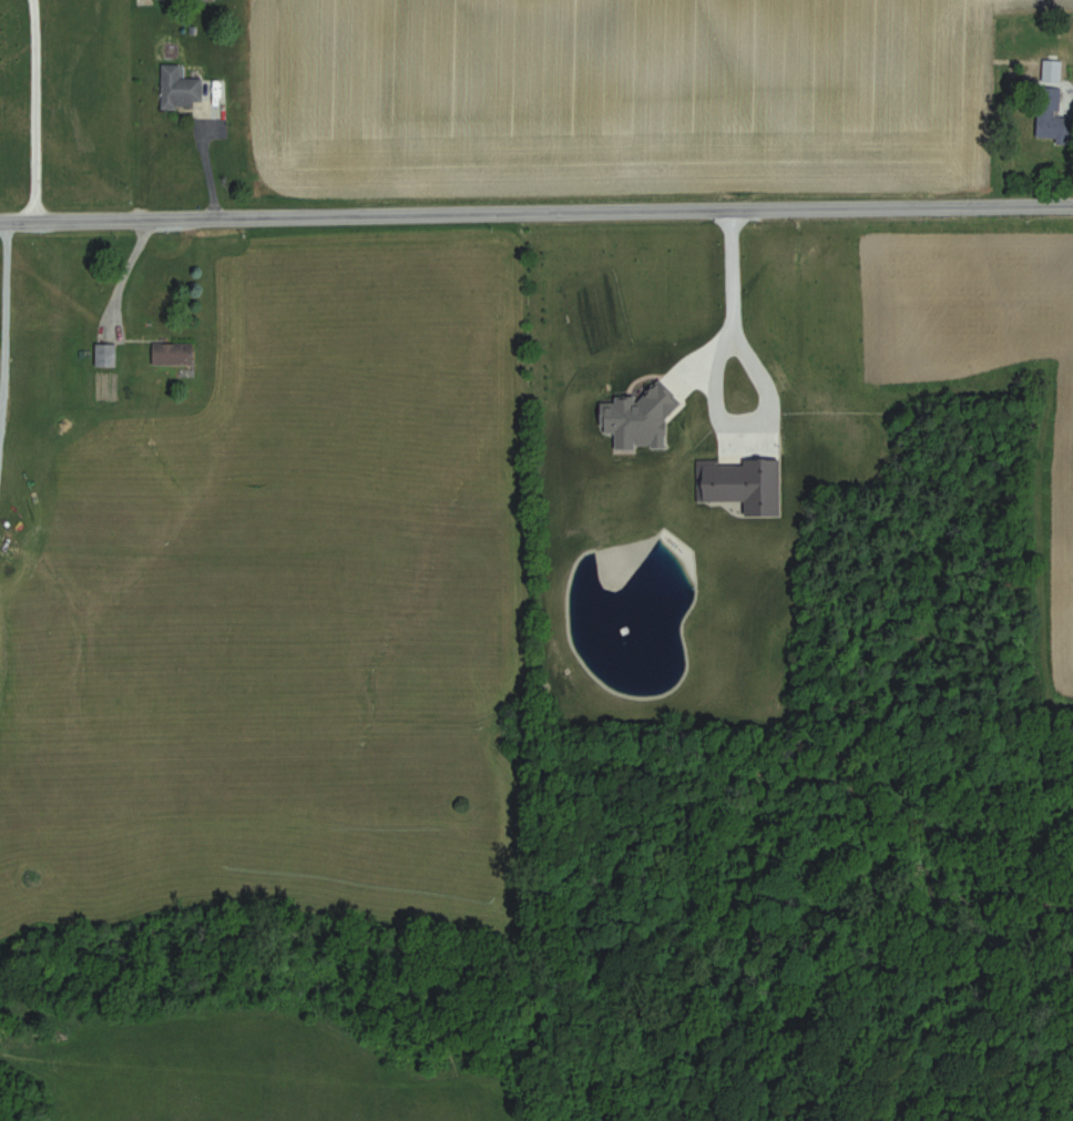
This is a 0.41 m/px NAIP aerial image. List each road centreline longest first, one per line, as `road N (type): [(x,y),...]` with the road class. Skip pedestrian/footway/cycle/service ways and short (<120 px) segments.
road 1 (residential): [(1072,205),(0,221)]
road 2 (residential): [(34,220),(30,0)]
road 3 (residential): [(155,217),(111,303),(119,326),(132,333)]

